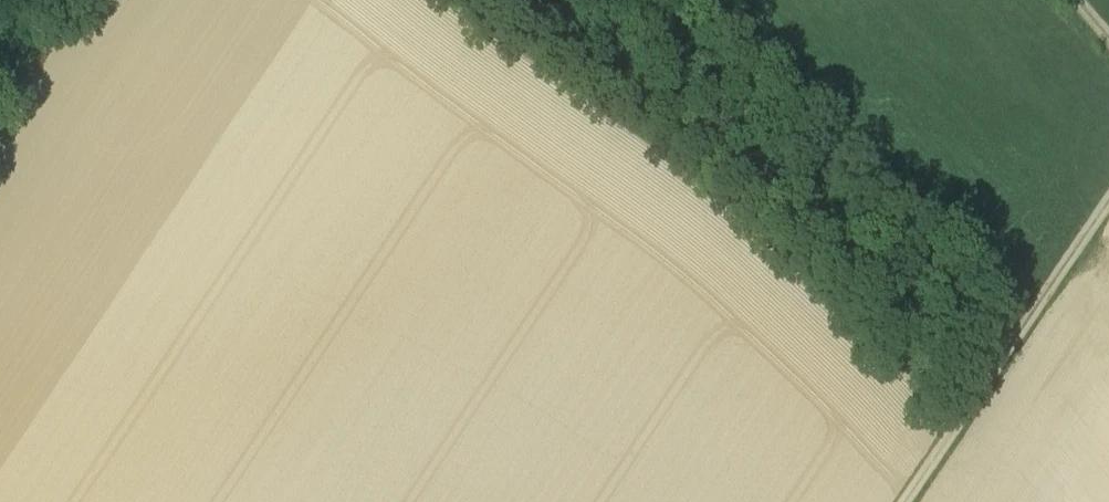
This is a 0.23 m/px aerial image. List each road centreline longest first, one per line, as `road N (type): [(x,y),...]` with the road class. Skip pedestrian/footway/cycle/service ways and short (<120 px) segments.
road 1 (track): [(906,501),(1108,202)]

